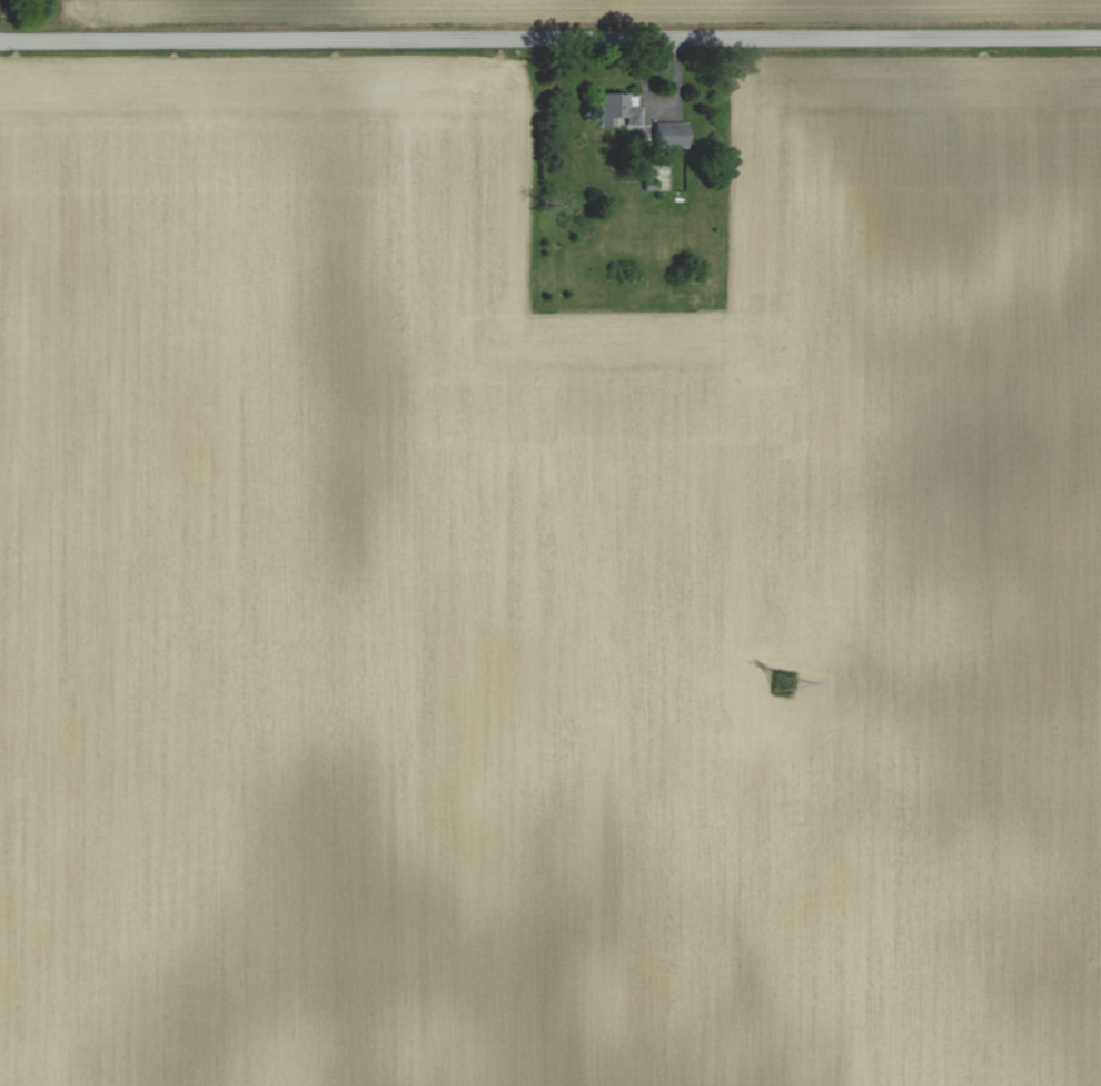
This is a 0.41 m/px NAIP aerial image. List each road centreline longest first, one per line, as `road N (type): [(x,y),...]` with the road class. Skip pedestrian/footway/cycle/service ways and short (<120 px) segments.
road 1 (residential): [(0,42),(1100,36)]

